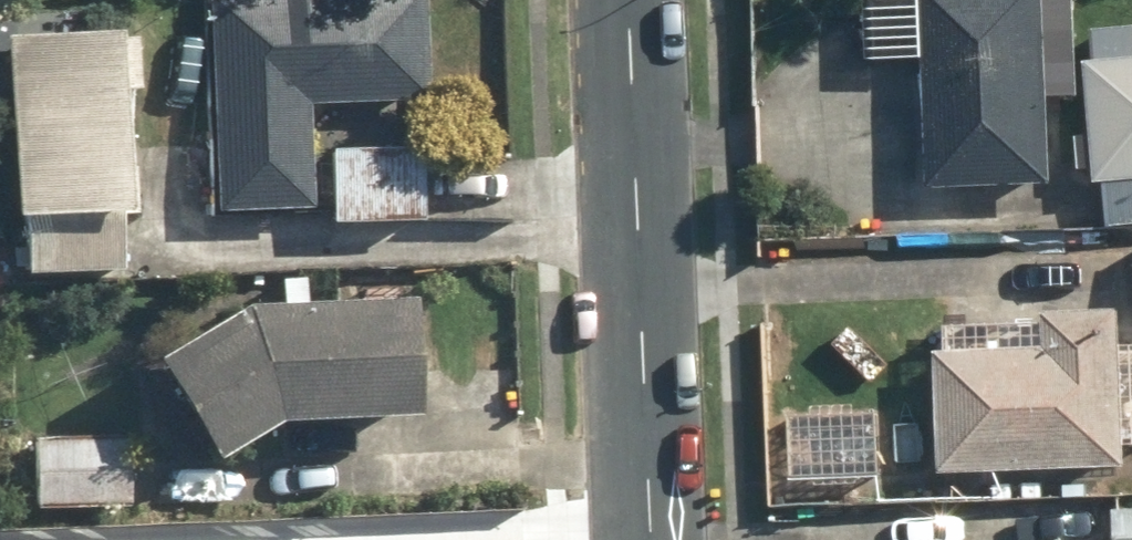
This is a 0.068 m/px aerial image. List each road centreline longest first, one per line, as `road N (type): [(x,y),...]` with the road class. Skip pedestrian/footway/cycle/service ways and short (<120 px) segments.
road 1 (residential): [(626,0),(644,539)]

